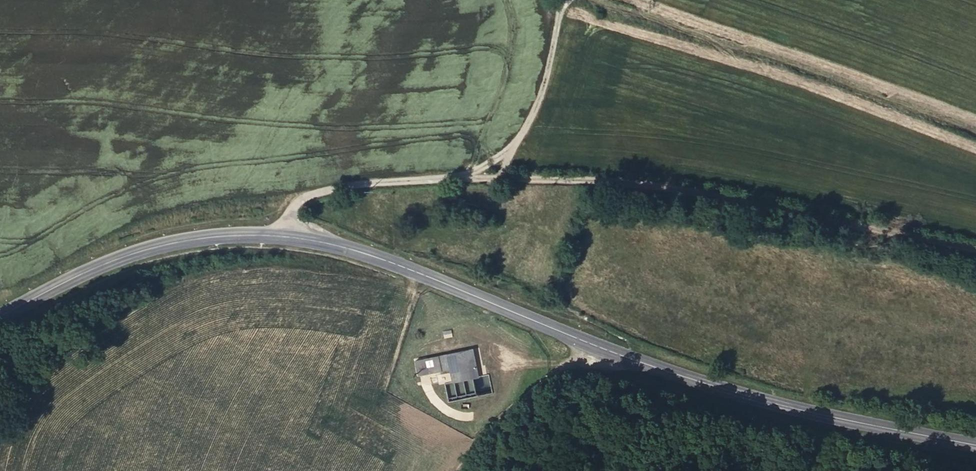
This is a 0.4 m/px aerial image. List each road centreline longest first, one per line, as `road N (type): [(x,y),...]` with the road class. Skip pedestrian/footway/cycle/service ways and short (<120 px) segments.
road 1 (secondary): [(975,445),(704,383),(384,260),(310,240),(245,235),(173,243),(0,316)]
road 2 (track): [(975,253),(546,180),(414,180),(308,193),(292,206),(280,236)]
road 3 (track): [(460,179),(517,141),(555,47),(563,0)]
road 4 (track): [(461,470),(490,425),(572,362),(578,340)]

